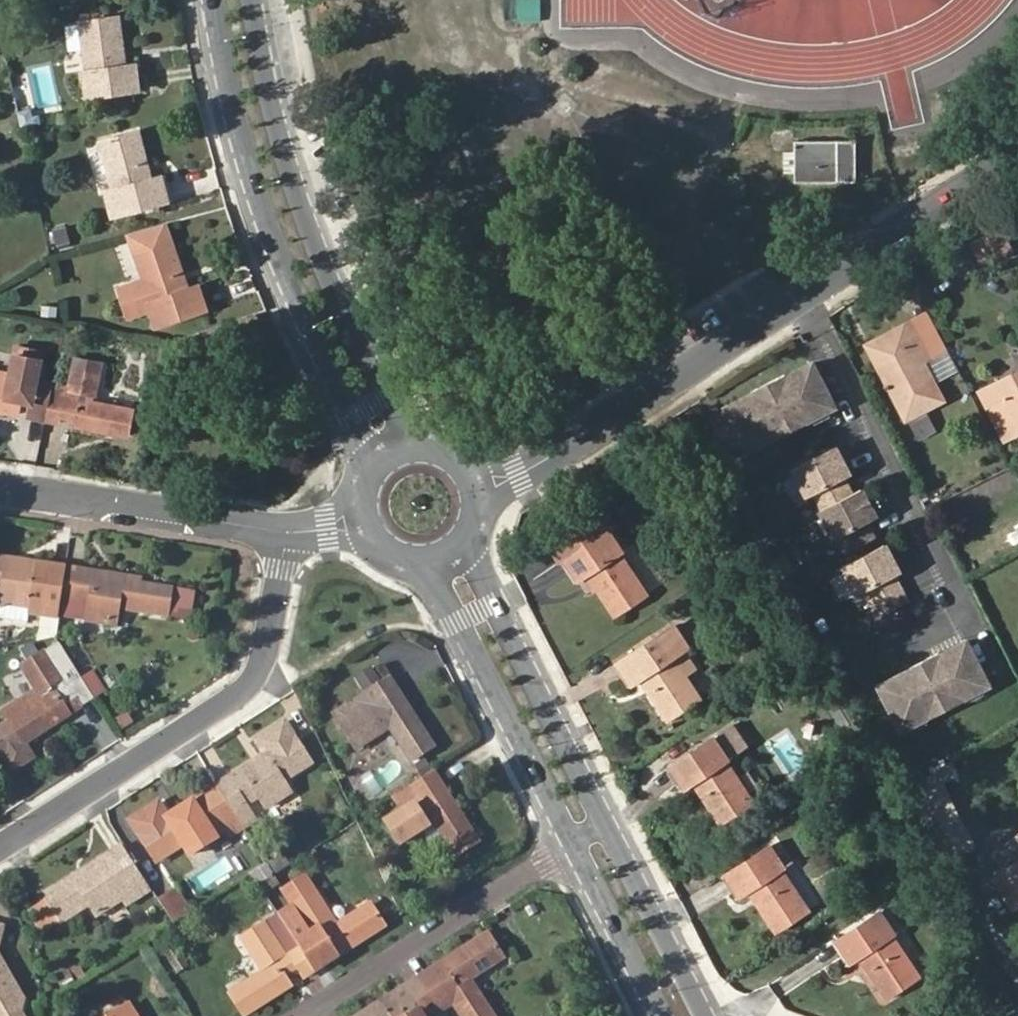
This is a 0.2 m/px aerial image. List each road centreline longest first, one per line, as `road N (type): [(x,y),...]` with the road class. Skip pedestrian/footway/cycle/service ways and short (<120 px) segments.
road 1 (residential): [(482,485),(1017,148)]
road 2 (tertiary): [(213,0),(242,140),(278,247),(380,472)]
road 3 (tertiary): [(428,447),(386,397),(330,276),(282,140),(253,0)]
road 4 (residential): [(0,848),(239,701),(260,680),(293,532)]
road 5 (residential): [(573,842),(304,1015)]
road 6 (tertiary): [(608,824),(476,536)]
road 7 (tertiary): [(425,562),(573,842)]
road 8 (residential): [(0,487),(293,532)]
road 9 (tertiary): [(711,1015),(608,824)]
road 10 (tertiary): [(573,842),(667,1015)]

